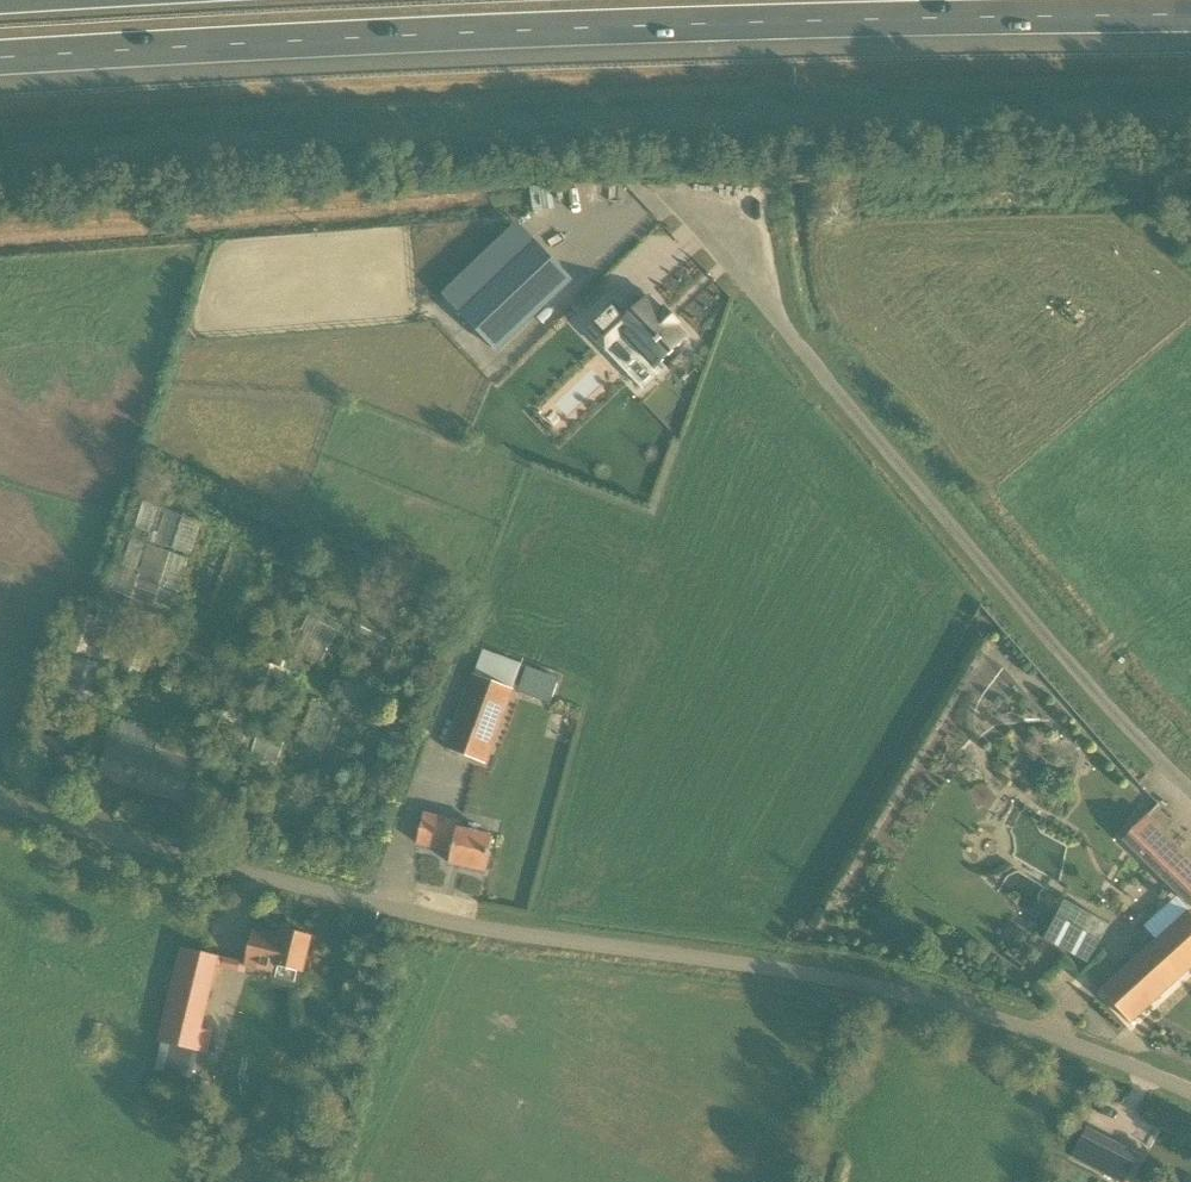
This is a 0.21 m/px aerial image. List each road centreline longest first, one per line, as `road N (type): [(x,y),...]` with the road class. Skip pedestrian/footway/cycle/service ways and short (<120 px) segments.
road 1 (unclassified): [(0,803),(113,839),(474,928),(819,975),(933,1001),(1028,1028),(1190,1092)]
road 2 (motorway): [(0,60),(473,32),(1190,18)]
road 3 (unclassified): [(1190,794),(1091,693),(668,196)]

